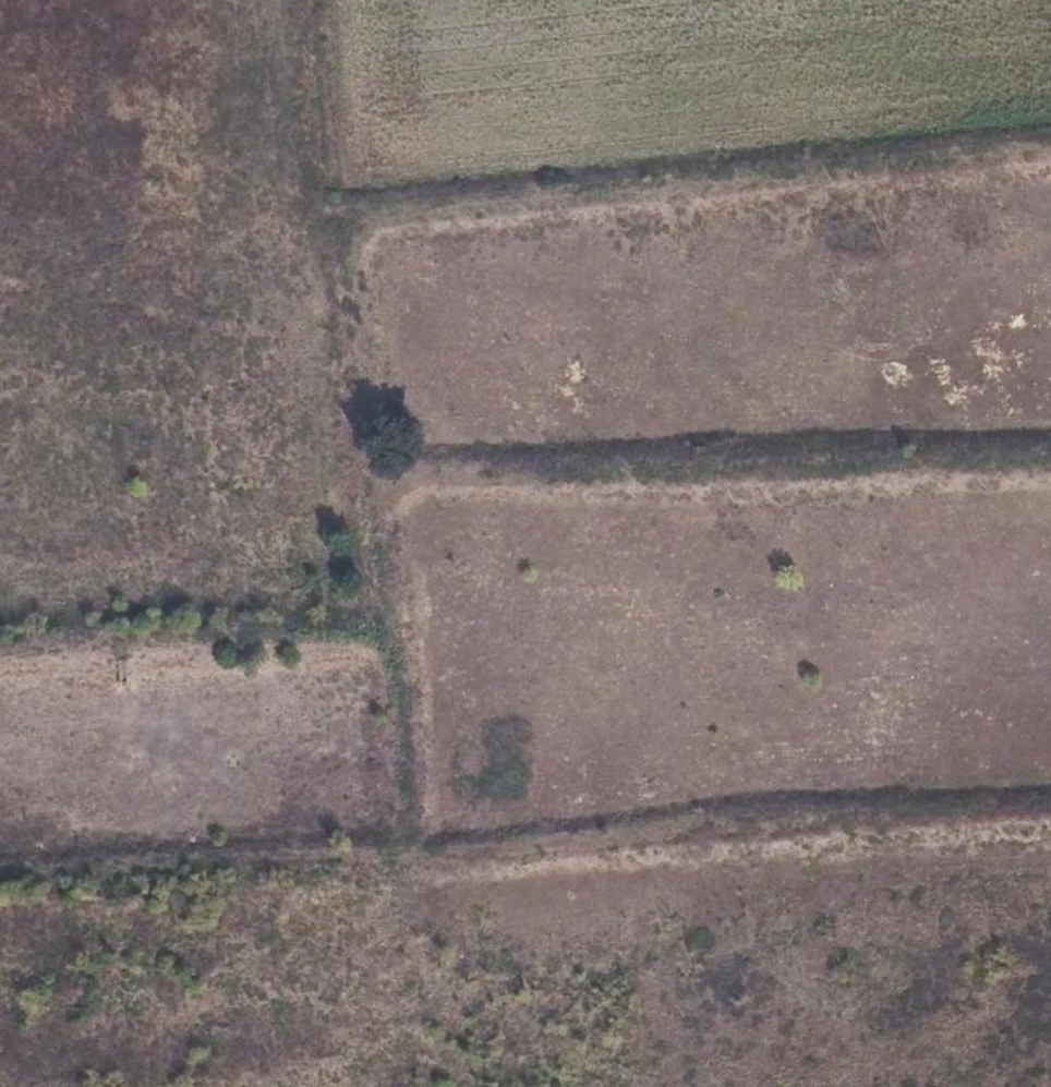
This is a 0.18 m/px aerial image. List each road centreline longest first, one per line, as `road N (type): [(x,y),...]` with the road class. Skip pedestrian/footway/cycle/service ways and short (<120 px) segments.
road 1 (track): [(0,879),(1050,818)]

